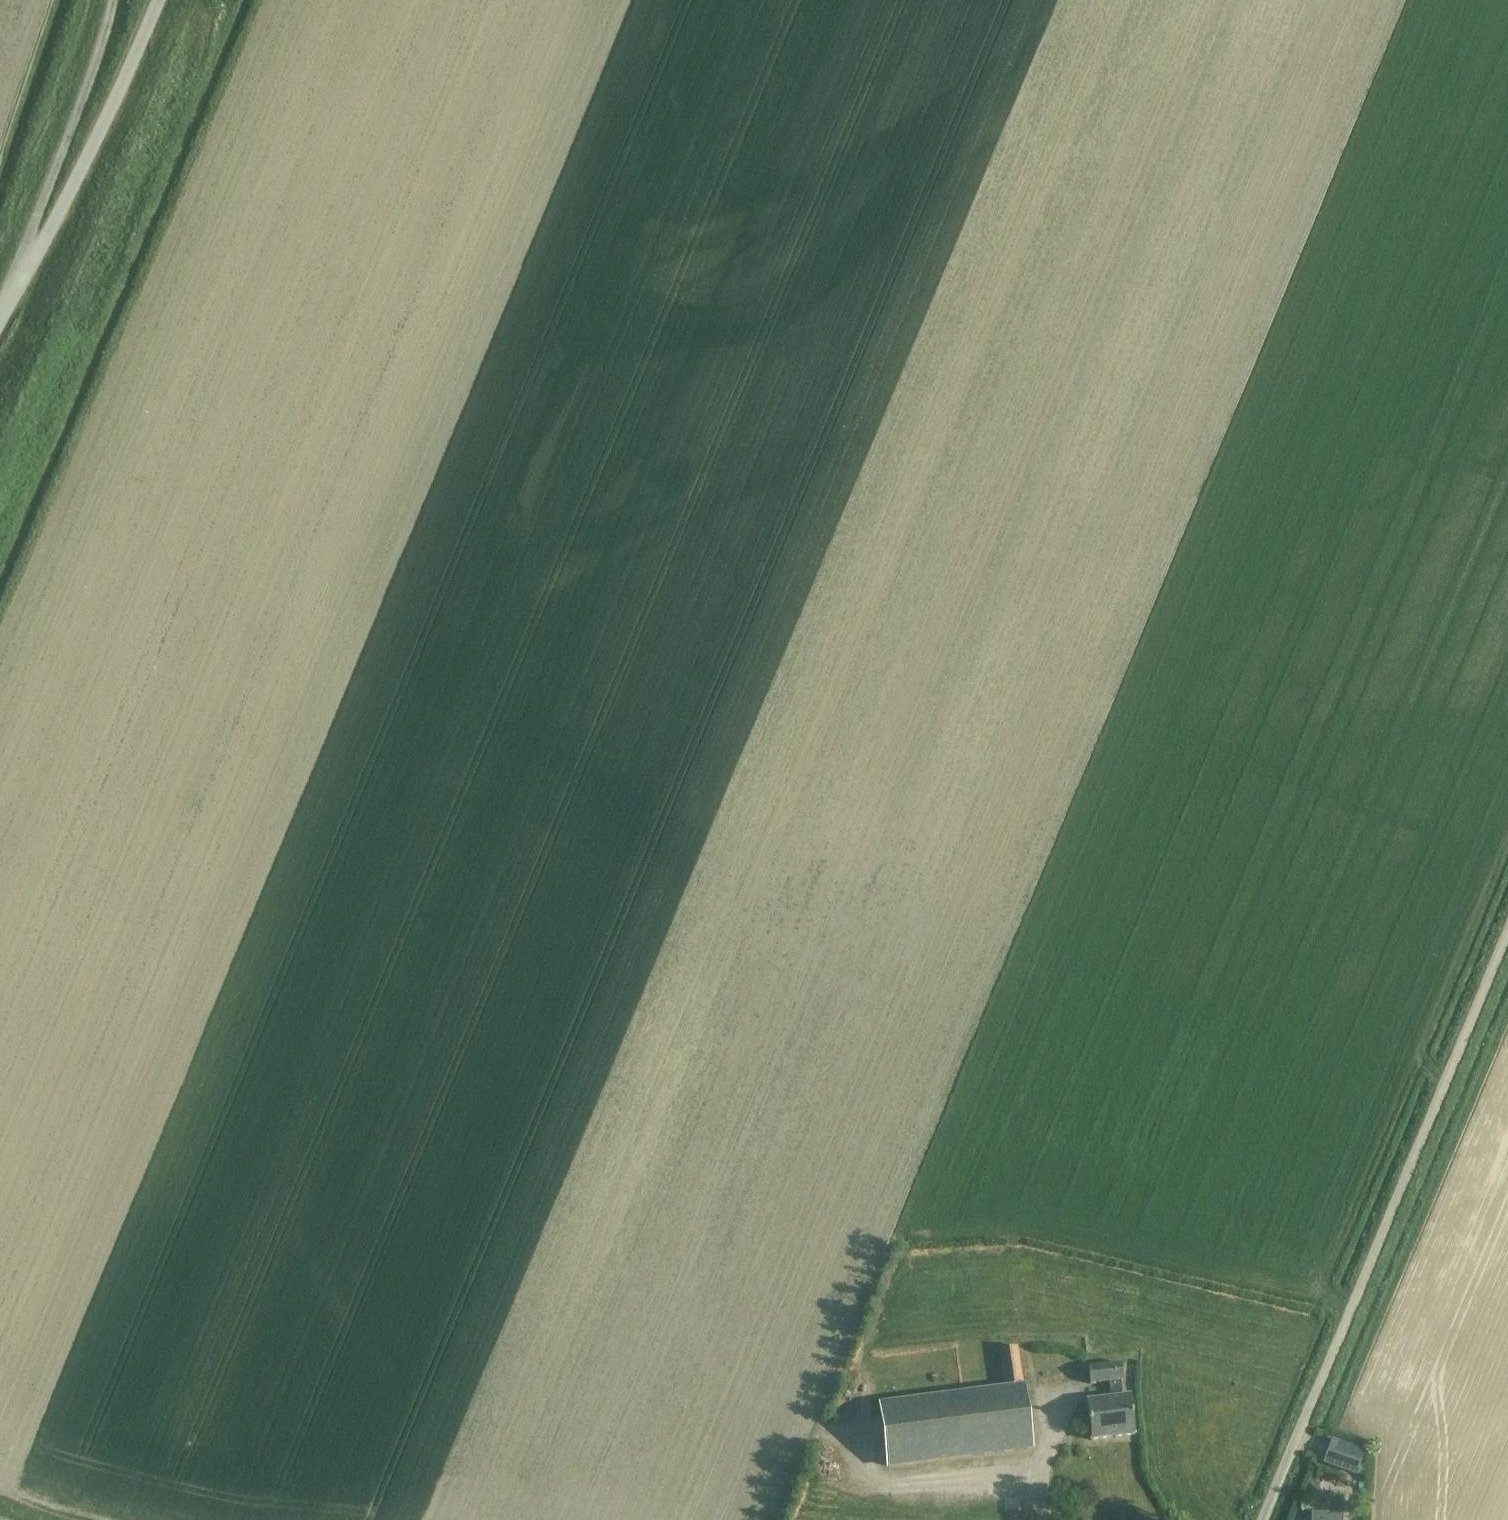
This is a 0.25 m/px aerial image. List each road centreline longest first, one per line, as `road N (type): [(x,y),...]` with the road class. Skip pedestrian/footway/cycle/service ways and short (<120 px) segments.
road 1 (unclassified): [(1263,1519),(1507,939)]
road 2 (unclassified): [(0,323),(125,86),(158,0)]

